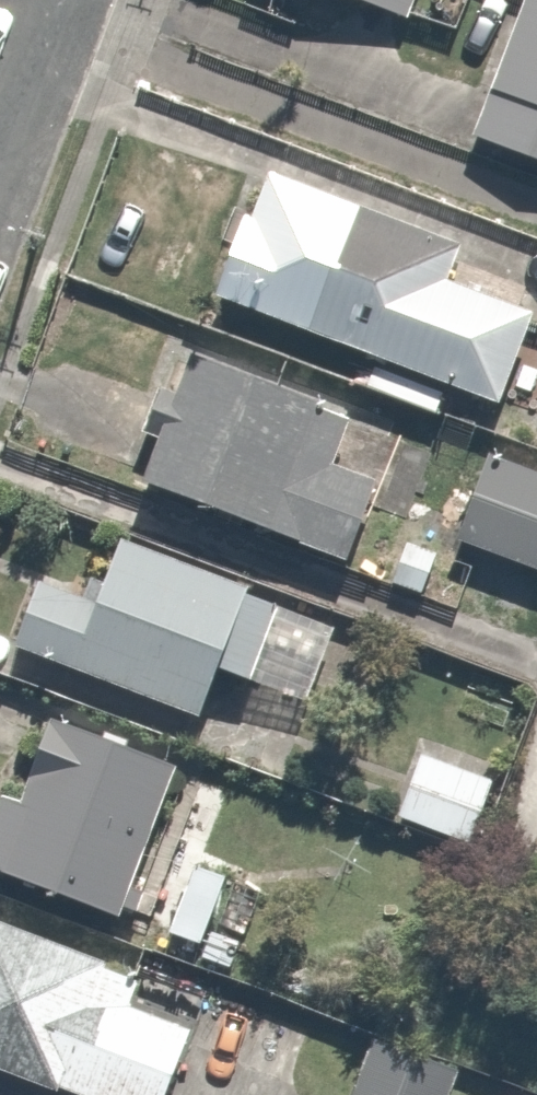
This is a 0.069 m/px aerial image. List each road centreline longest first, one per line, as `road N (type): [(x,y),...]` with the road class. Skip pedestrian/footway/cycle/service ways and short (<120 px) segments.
road 1 (residential): [(54,0),(0,142)]

